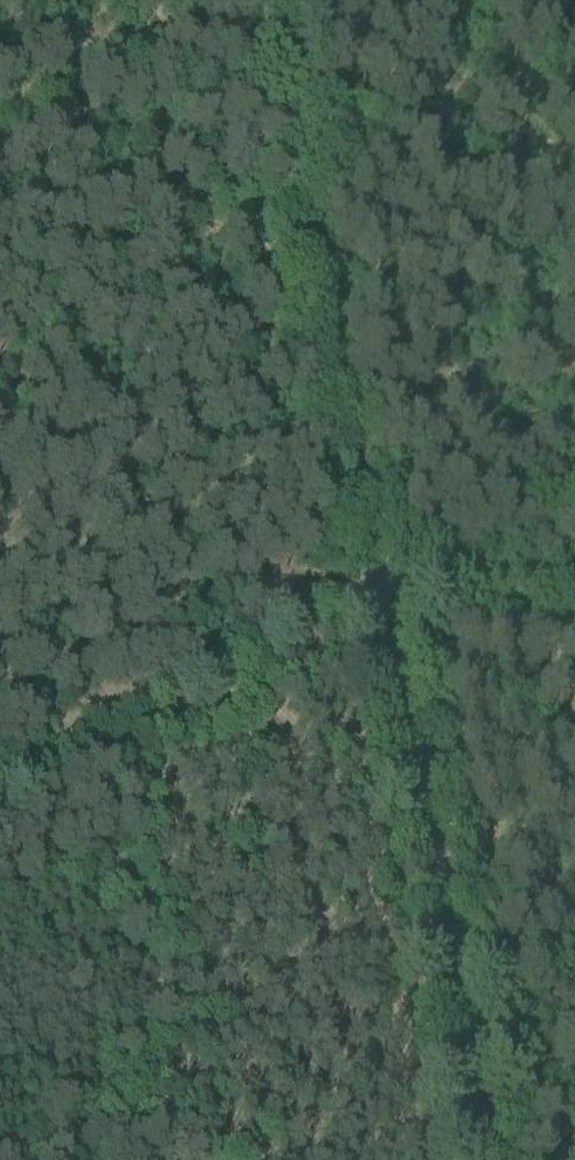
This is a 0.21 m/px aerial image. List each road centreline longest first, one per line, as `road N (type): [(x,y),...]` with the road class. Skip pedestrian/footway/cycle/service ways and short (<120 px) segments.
road 1 (track): [(491,1133),(352,385)]
road 2 (track): [(0,789),(280,621),(385,572)]
road 3 (track): [(352,385),(276,0)]
road 4 (track): [(280,19),(0,48)]
road 5 (track): [(385,572),(574,588)]

